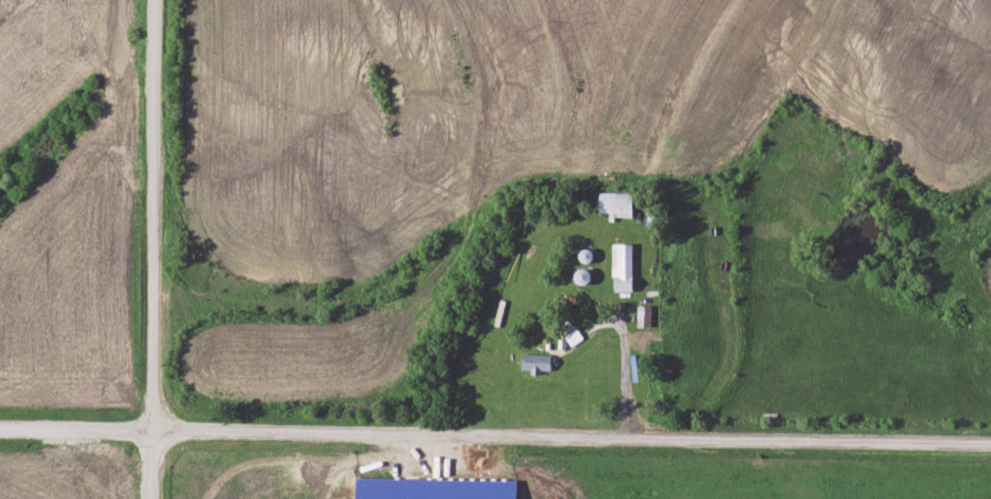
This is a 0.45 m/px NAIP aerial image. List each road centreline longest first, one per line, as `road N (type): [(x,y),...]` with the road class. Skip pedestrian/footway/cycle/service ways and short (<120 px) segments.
road 1 (residential): [(990,439),(0,427)]
road 2 (residential): [(152,498),(154,0)]

